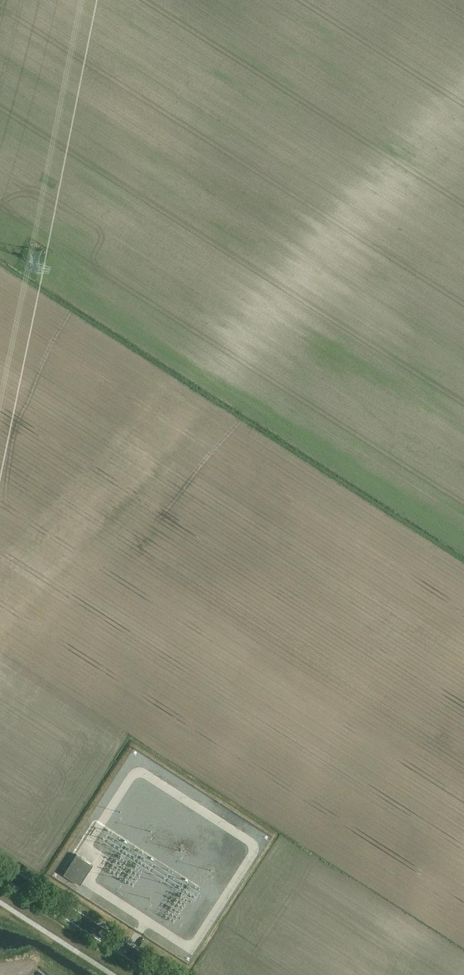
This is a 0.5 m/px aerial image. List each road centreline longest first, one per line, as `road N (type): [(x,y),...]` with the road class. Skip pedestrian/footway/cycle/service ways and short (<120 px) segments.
road 1 (tertiary): [(163,974),(0,870)]

